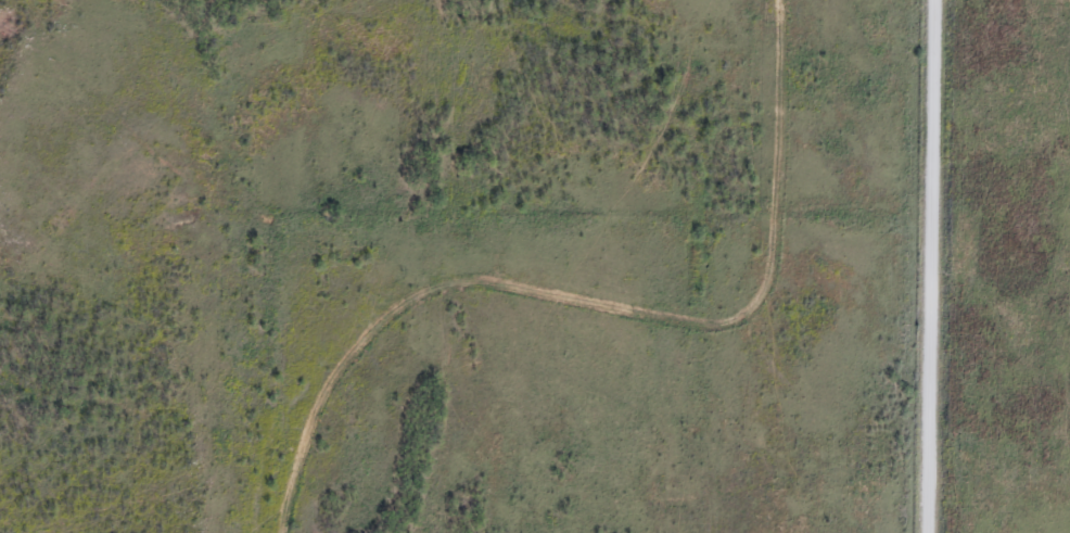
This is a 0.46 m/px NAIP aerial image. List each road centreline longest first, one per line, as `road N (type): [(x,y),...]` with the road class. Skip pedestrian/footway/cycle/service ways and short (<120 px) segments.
road 1 (residential): [(932,532),(938,0)]

